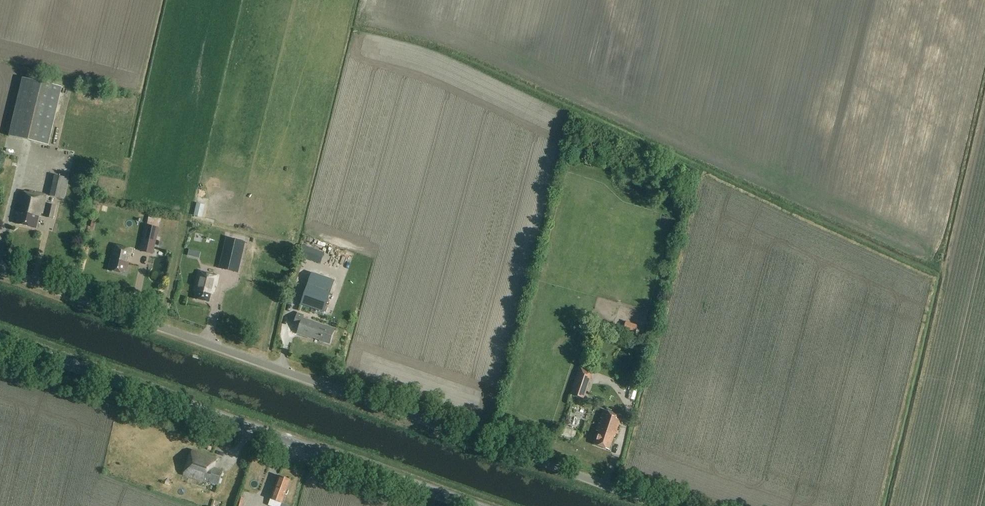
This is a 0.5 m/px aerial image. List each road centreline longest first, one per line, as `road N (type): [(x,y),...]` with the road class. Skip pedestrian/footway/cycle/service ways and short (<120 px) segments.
road 1 (unclassified): [(662,505),(0,270)]
road 2 (tertiary): [(471,505),(0,340)]

